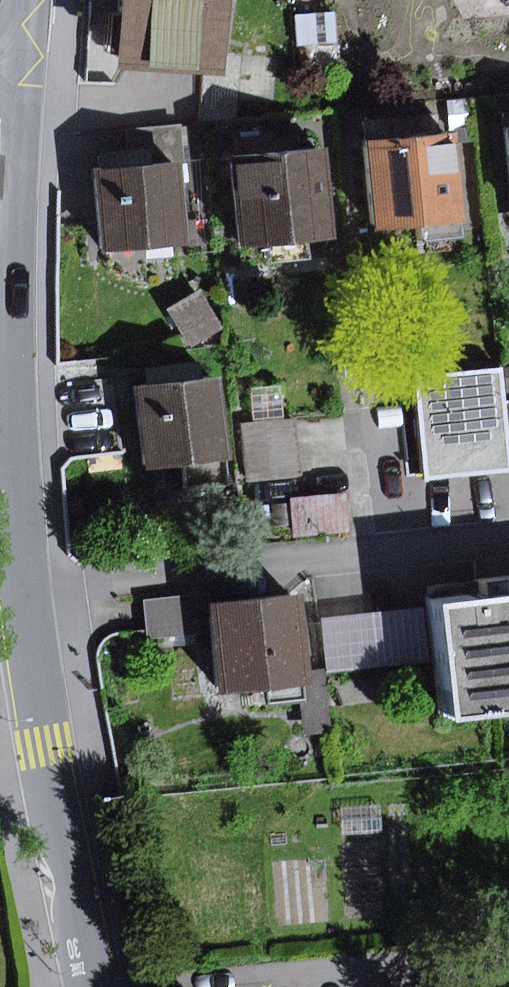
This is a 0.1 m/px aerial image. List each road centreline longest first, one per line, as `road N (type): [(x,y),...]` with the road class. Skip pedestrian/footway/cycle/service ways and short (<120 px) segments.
road 1 (residential): [(91,986),(46,745),(12,489),(5,318),(23,0)]

